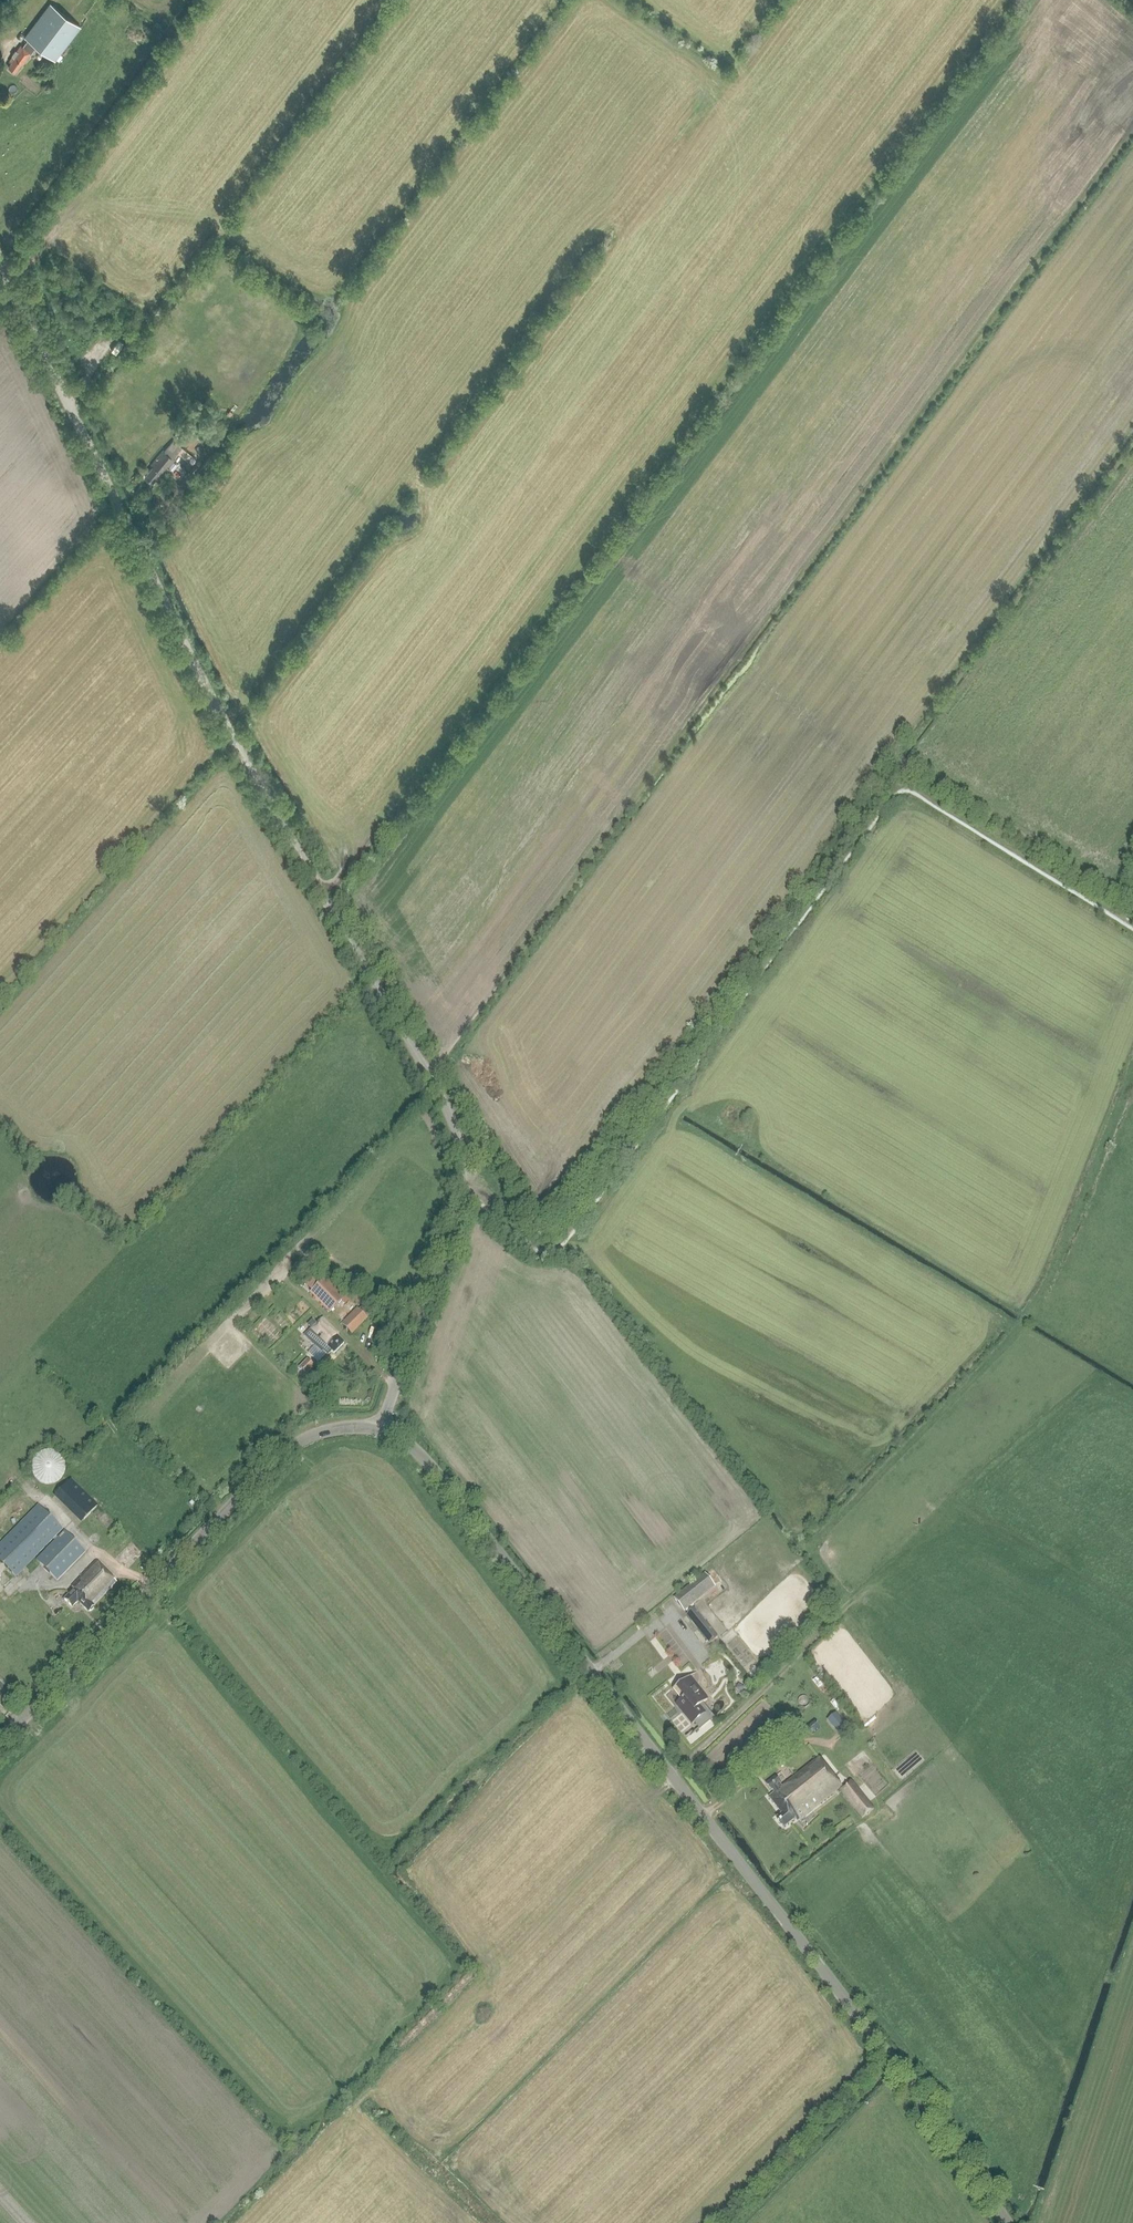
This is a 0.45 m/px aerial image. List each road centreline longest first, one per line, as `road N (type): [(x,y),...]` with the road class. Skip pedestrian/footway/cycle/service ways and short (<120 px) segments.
road 1 (tertiary): [(380,1430),(458,1214),(456,1133),(222,720),(0,263)]
road 2 (tertiary): [(1006,2222),(896,2066),(455,1494),(417,1451),(380,1430)]
road 3 (unclassified): [(0,1741),(285,1450),(338,1426),(380,1430)]
road 4 (track): [(703,1816),(799,1743),(826,1743)]

